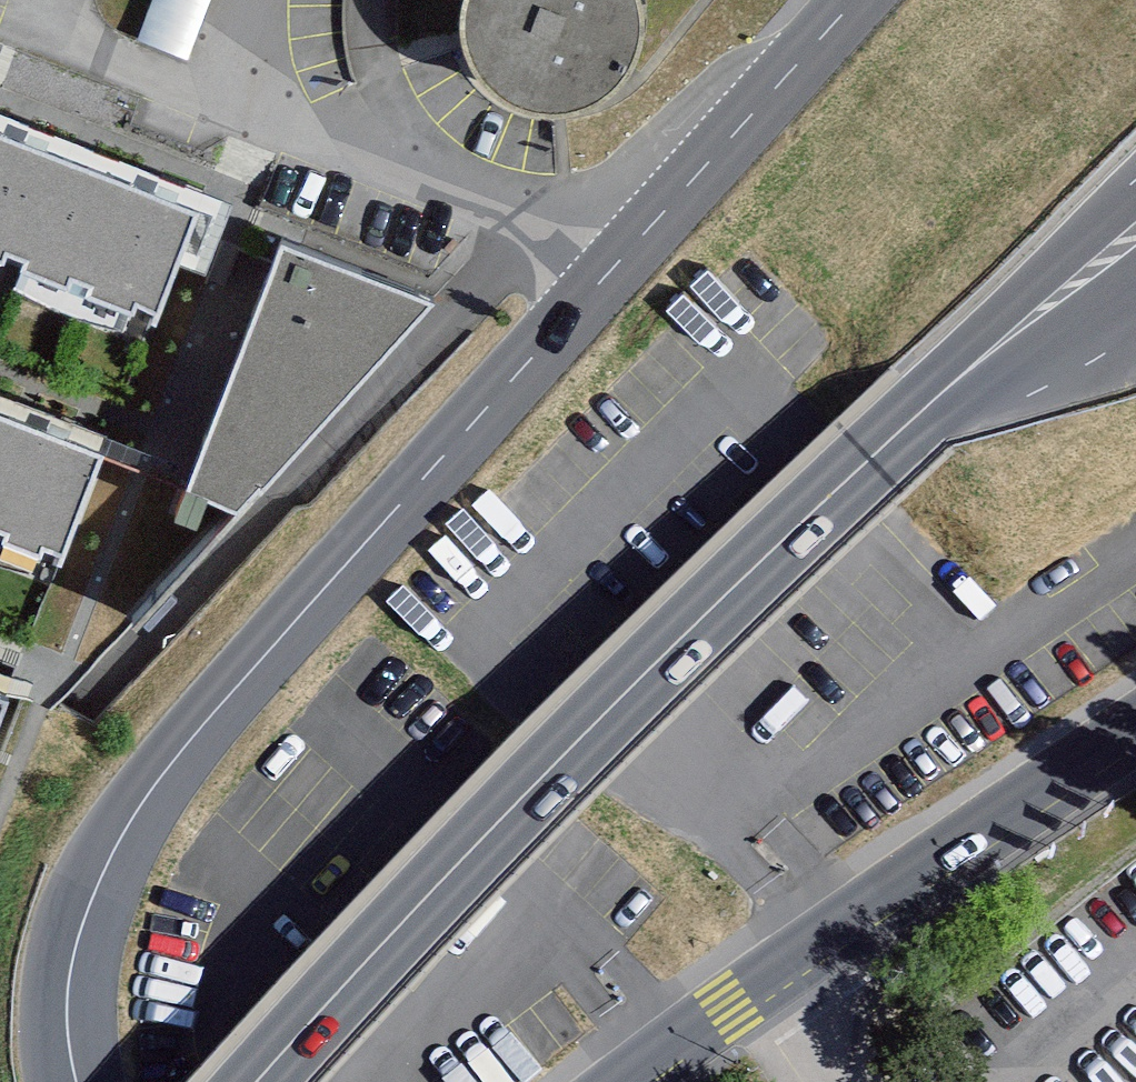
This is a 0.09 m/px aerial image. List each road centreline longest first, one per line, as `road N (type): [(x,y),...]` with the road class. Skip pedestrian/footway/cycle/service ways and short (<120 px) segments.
road 1 (unclassified): [(857,0),(196,728),(108,853),(79,924),(66,993),(74,1081)]
road 2 (secondary): [(263,1081),(659,663),(872,459)]
road 3 (tertiary): [(626,1081),(1135,728)]
road 4 (secondary): [(1135,186),(872,459)]
road 5 (secondary): [(872,459),(1135,315)]

